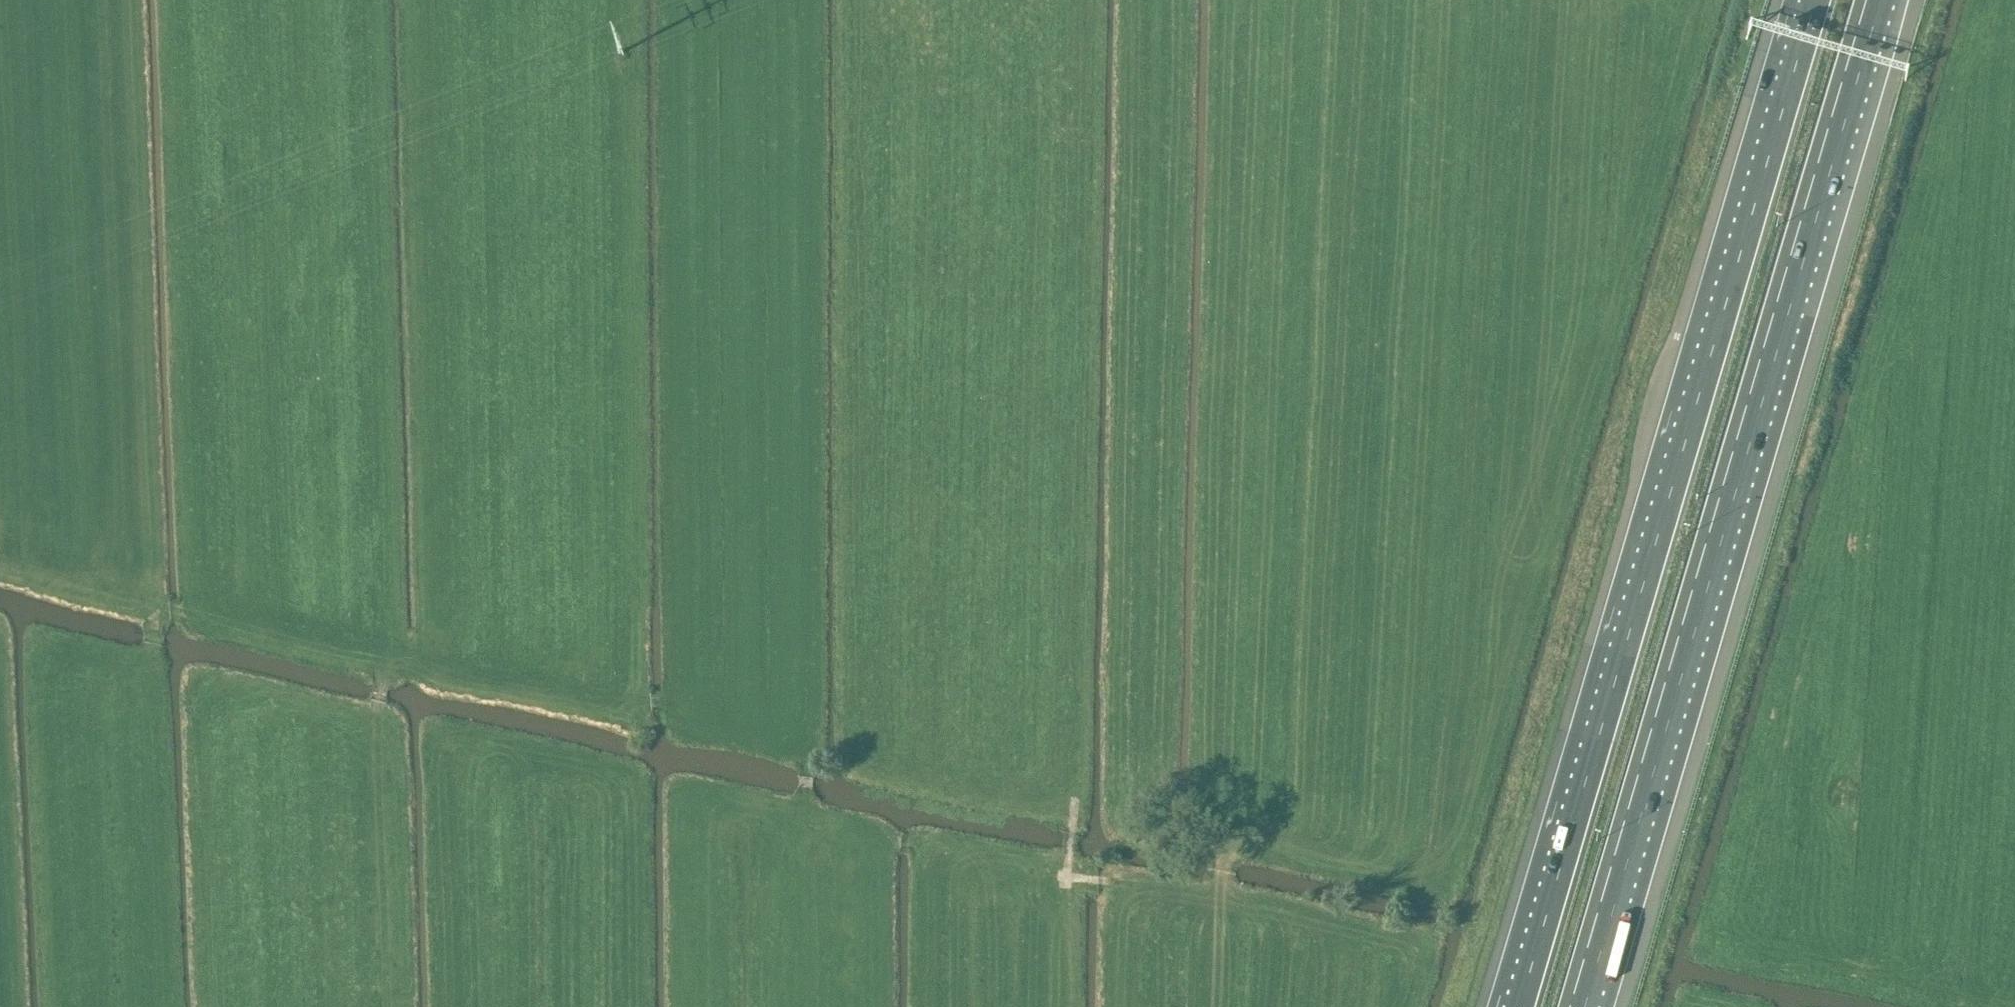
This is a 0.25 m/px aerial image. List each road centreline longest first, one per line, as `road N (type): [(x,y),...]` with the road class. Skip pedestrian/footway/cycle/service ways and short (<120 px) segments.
road 1 (motorway): [(1580,1006),(1875,0)]
road 2 (motorway): [(1816,0),(1521,1006)]
road 3 (tertiary): [(2014,166),(1799,1006)]

